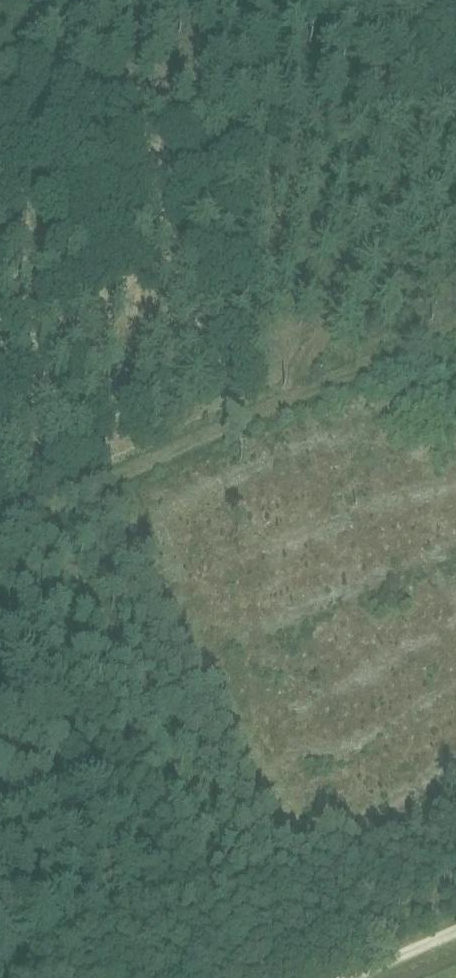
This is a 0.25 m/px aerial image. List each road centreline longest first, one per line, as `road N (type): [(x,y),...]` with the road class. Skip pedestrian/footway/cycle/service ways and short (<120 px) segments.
road 1 (track): [(455,930),(344,977)]

